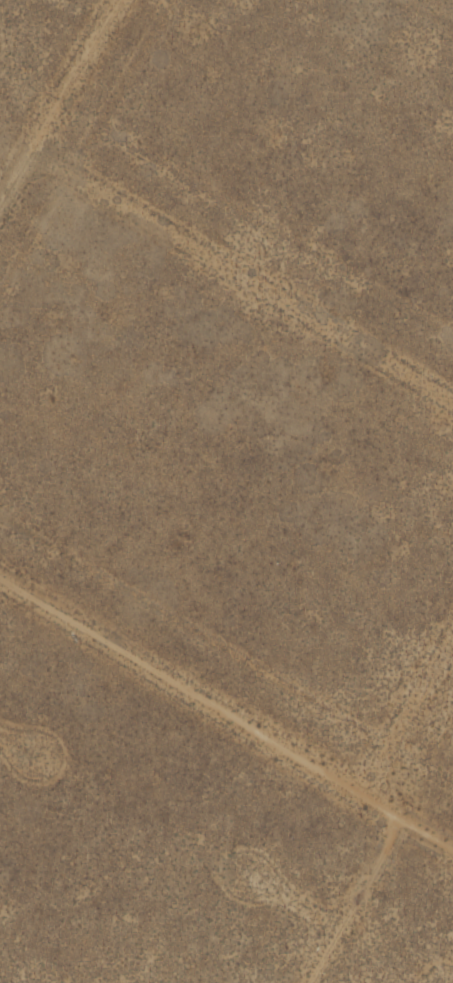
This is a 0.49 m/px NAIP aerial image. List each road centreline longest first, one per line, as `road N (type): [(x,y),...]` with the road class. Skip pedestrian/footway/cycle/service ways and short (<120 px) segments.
road 1 (track): [(452,744),(98,569),(0,500)]

